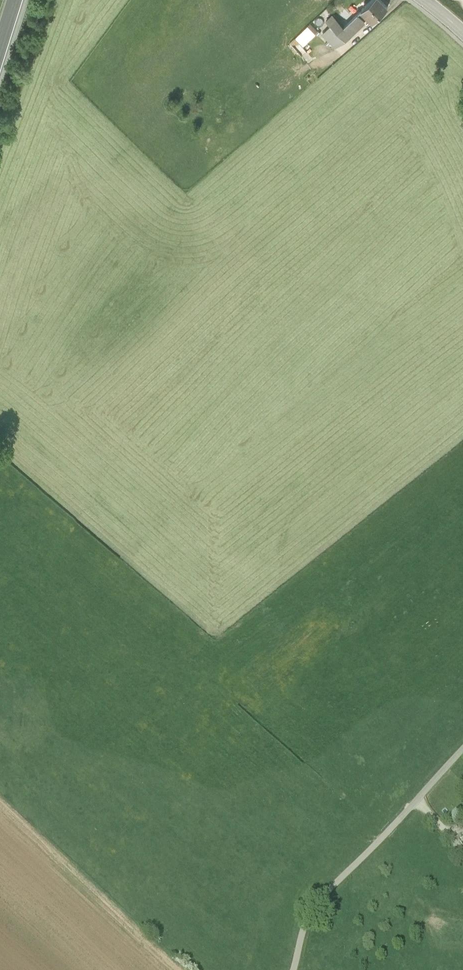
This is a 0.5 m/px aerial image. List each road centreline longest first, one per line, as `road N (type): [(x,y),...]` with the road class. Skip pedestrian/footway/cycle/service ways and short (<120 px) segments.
road 1 (unclassified): [(294,969),(314,908),(462,750)]

